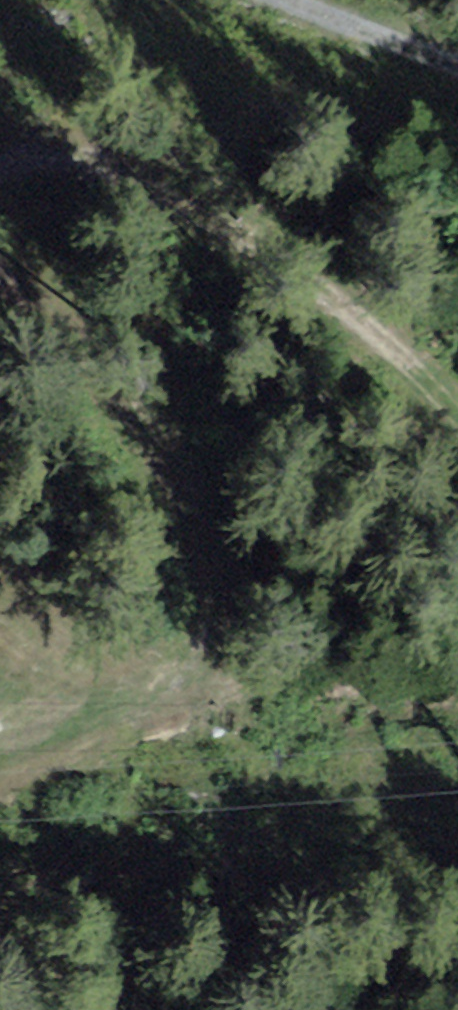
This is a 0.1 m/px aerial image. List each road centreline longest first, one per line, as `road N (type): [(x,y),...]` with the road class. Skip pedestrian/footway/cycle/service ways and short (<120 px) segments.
road 1 (track): [(457,422),(265,257),(69,165),(28,165),(0,179)]
road 2 (track): [(0,253),(111,442),(189,541),(200,630),(164,671)]
road 3 (track): [(274,0),(457,80)]
road 4 (track): [(0,732),(164,671)]

